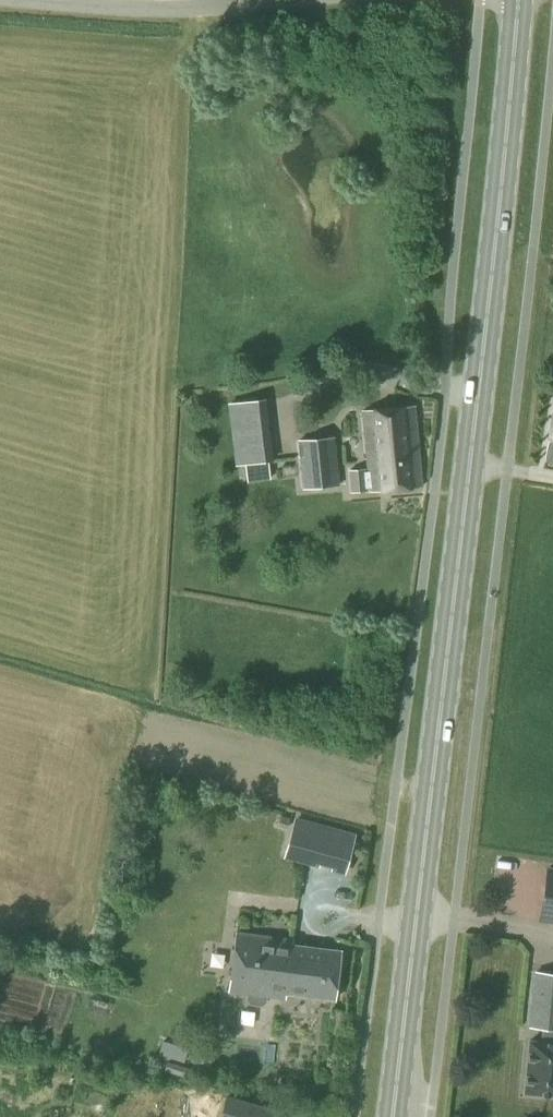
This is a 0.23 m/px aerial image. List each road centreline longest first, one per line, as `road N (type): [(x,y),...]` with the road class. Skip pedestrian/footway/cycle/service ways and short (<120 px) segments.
road 1 (primary): [(393,1116),(521,0)]
road 2 (unclassified): [(280,0),(150,8),(15,0)]

